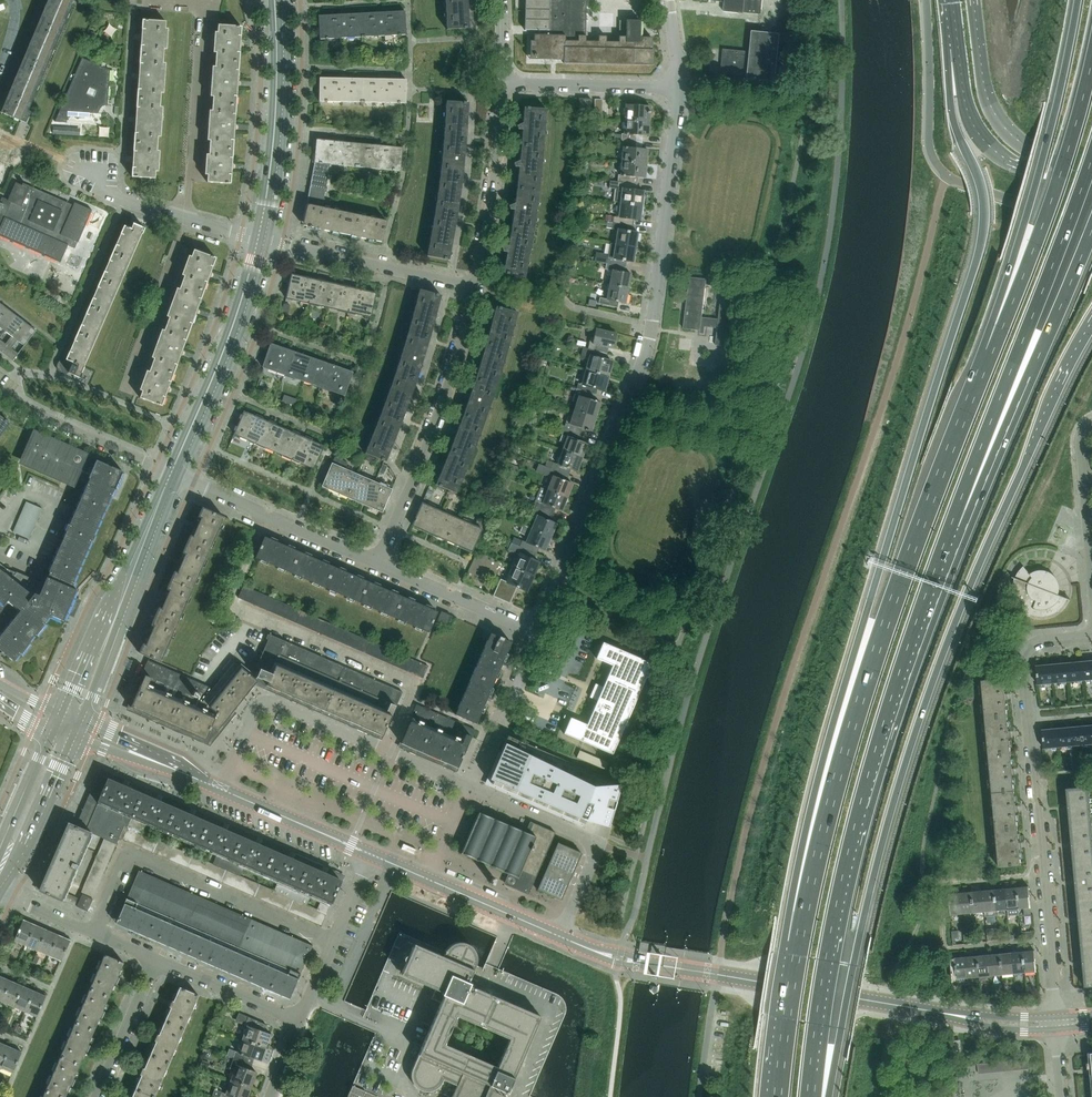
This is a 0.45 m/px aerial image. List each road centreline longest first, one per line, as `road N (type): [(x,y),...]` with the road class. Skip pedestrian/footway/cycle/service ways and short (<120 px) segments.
road 1 (trunk): [(957,47),(952,94),(982,186),(985,224),(835,725),(797,912),(801,954)]
road 2 (trunk): [(820,1008),(852,964),(896,798),(988,544),(1091,319)]
road 3 (trunk): [(995,348),(876,666),(801,954)]
road 4 (residential): [(535,635),(645,358),(678,88)]
road 5 (tertiary): [(1057,1024),(1007,1024),(710,975),(561,937)]
road 6 (trunk): [(820,1008),(884,732),(952,536)]
road 7 (residential): [(1057,1024),(1019,645),(1091,637)]
road 8 (trunk): [(952,536),(1091,160)]
road 9 (trunk): [(1077,0),(995,348)]
road 10 (trunk): [(952,536),(1091,230)]
road 11 (trunk): [(1091,59),(995,348)]
road 12 (residential): [(374,562),(441,408),(475,287)]
road 13 (secondary): [(171,473),(228,339),(259,238)]
road 14 (residential): [(469,786),(598,844),(561,937)]
road 15 (secondary): [(259,238),(275,114),(275,0)]
road 16 (secondary): [(1091,171),(1029,145),(999,121),(984,81),(973,0)]
road 17 (residential): [(171,473),(374,562)]
road 18 (residential): [(475,287),(259,238)]
road 19 (secondary): [(957,47),(965,109),(984,145),(1091,193)]
road 20 (tertiary): [(561,937),(370,855)]
road 21 (residential): [(502,82),(497,172),(475,287)]
road 22 (residential): [(259,238),(119,197),(80,168)]
road 23 (residential): [(0,393),(171,473)]
road 24 (tertiary): [(370,855),(198,779)]
road 25 (residential): [(301,1022),(370,855)]
road 26 (residential): [(374,562),(535,635)]
road 27 (residential): [(678,88),(502,82)]
road 28 (residential): [(157,961),(0,894)]
road 29 (secondary): [(0,876),(24,844),(73,736)]
road 30 (residential): [(301,1022),(157,961)]
road 31 (residential): [(1091,568),(1080,439),(1091,423)]
road 32 (residential): [(157,961),(98,1096)]
road 33 (trunk): [(801,954),(782,1096)]
road 34 (secondary): [(55,729),(0,860)]
road 35 (secondary): [(79,722),(122,593)]
road 36 (secondary): [(122,593),(61,714)]
road 37 (tertiary): [(73,736),(198,779)]
road 38 (tertiary): [(198,779),(79,722)]
road 39 (secondary): [(122,593),(171,473)]

